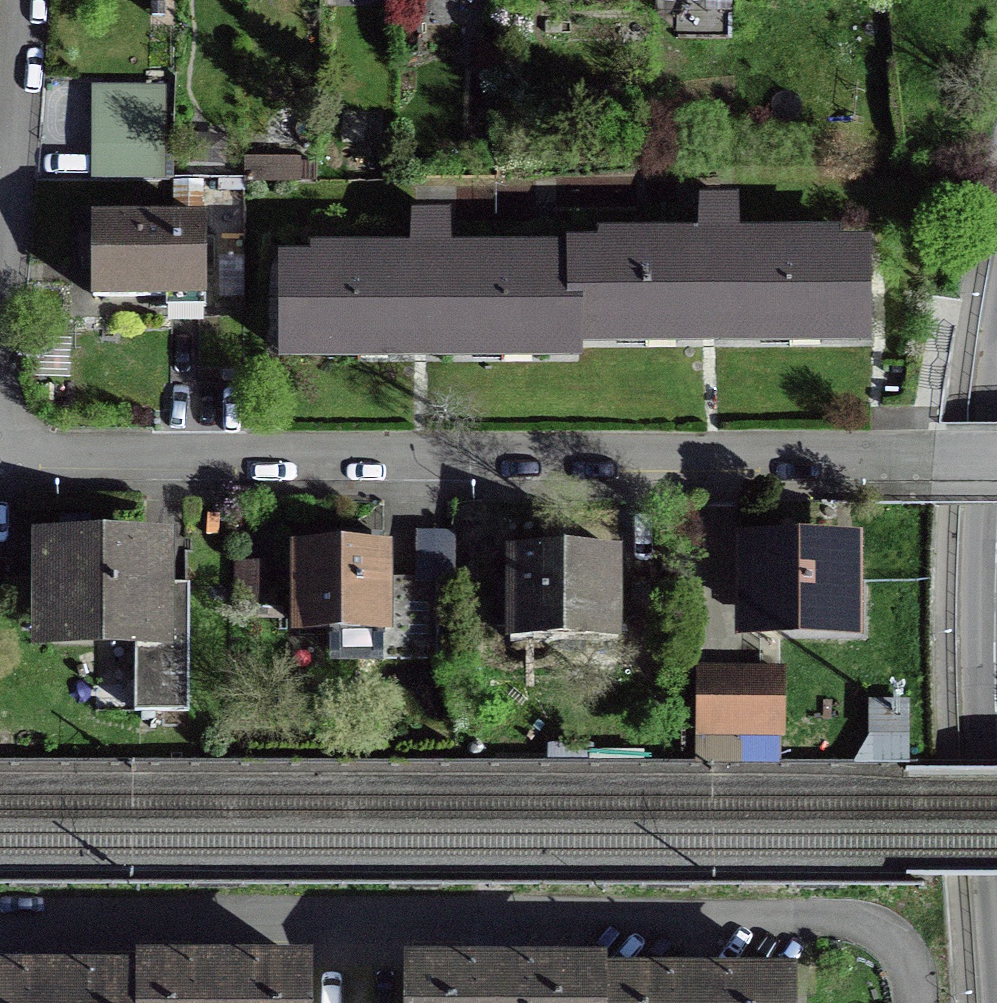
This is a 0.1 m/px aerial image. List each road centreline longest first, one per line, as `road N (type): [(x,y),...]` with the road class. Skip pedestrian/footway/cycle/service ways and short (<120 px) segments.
road 1 (residential): [(996,462),(0,459)]
road 2 (residential): [(0,920),(852,922),(885,937),(906,966),(909,1002)]
road 3 (residential): [(21,0),(0,285)]
road 4 (residential): [(996,535),(996,722)]

